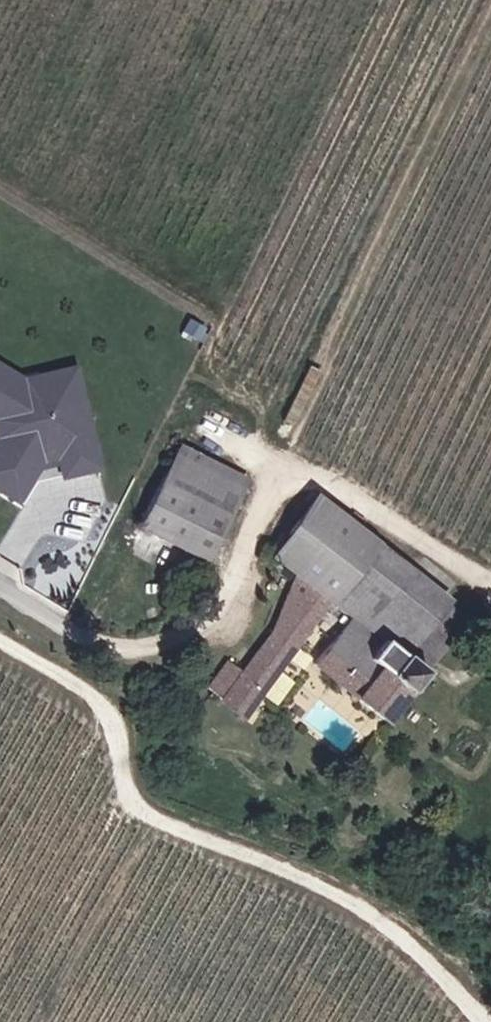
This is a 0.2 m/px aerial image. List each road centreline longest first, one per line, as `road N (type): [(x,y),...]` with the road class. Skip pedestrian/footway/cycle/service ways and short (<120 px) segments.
road 1 (track): [(72,631),(108,647),(188,633),(247,547),(280,459),(490,584)]
road 2 (track): [(280,459),(490,17)]

